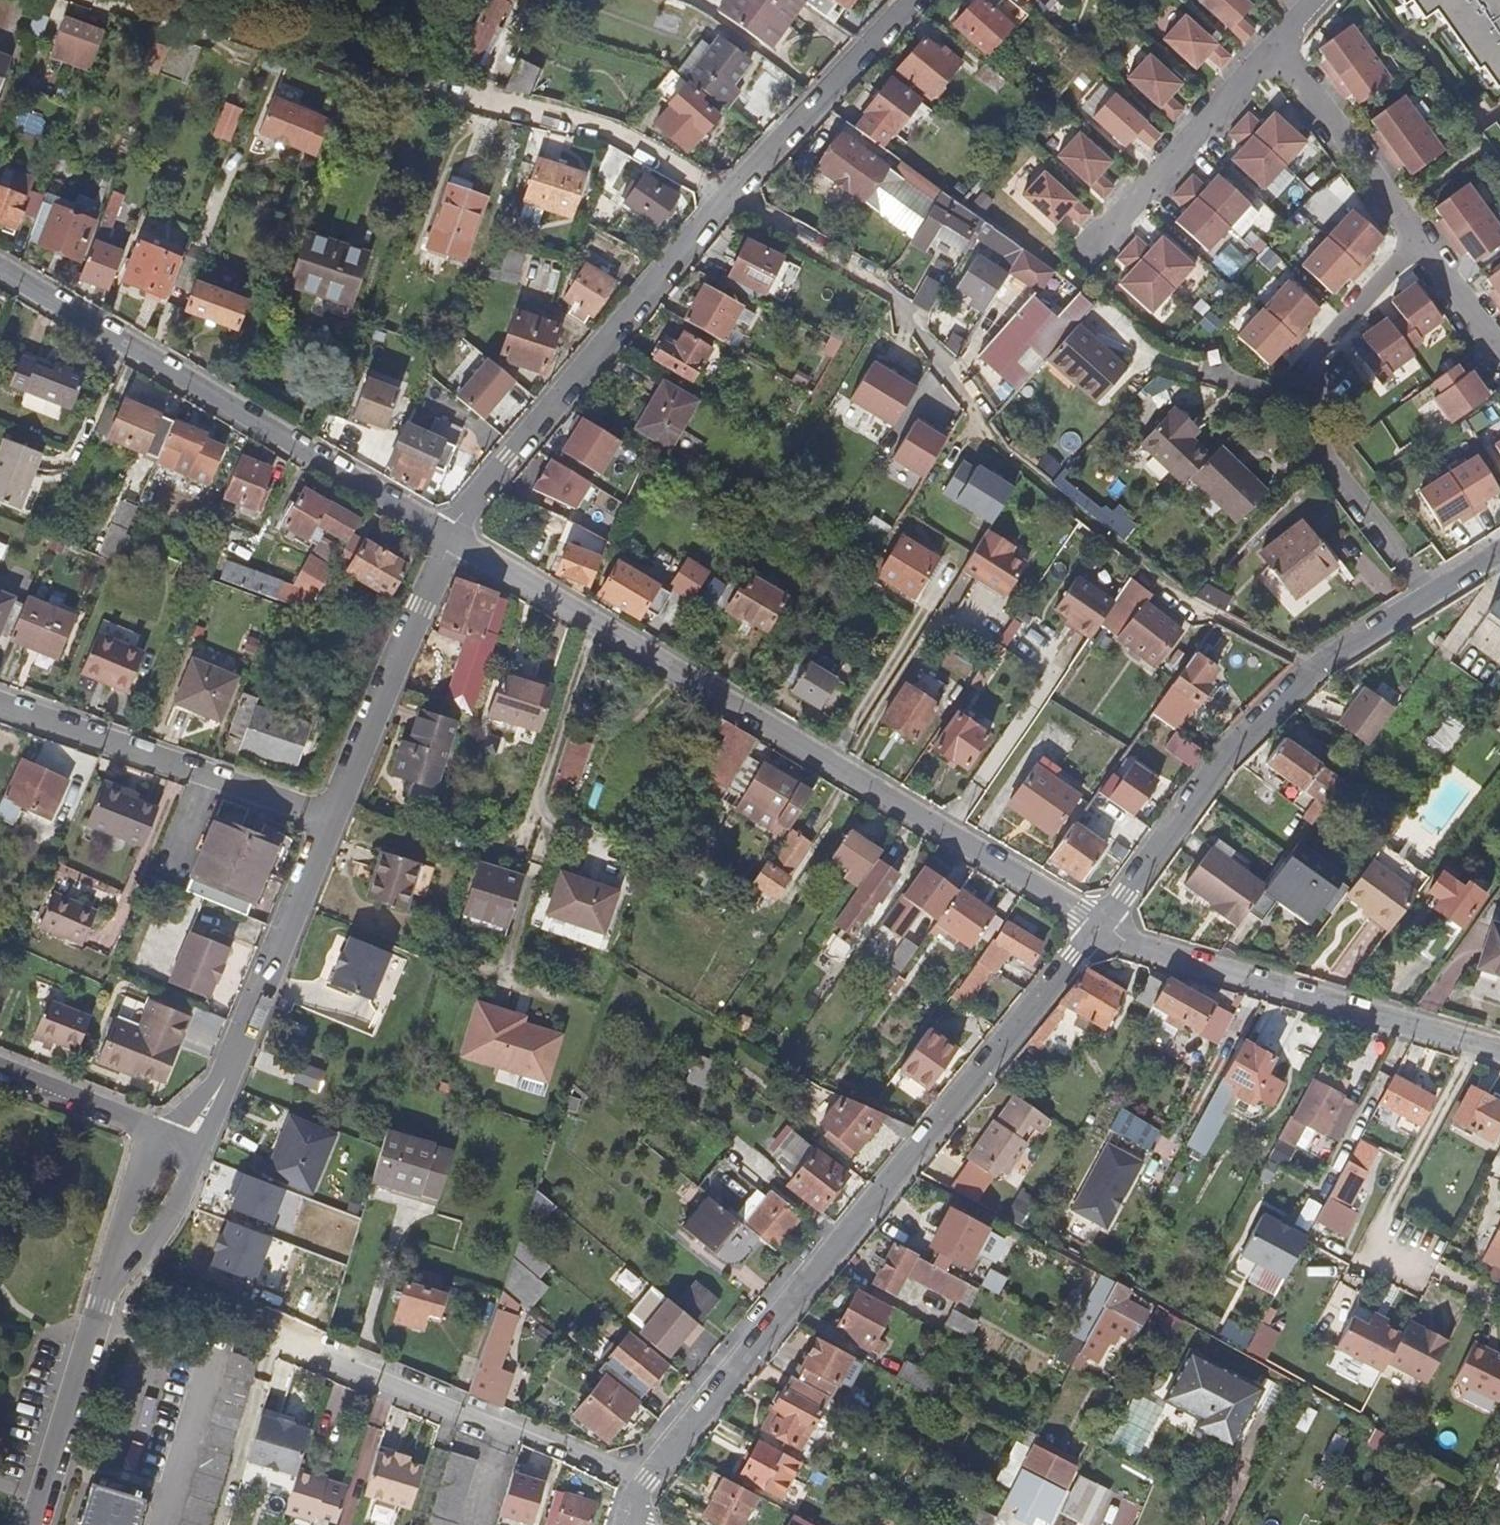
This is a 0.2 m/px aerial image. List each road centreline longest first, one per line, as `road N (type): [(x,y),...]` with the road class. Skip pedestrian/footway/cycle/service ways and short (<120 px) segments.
road 1 (residential): [(1101,925),(440,543)]
road 2 (residential): [(648,1480),(1101,925)]
road 3 (residential): [(901,0),(730,190),(440,543)]
road 4 (residential): [(440,543),(0,276)]
road 5 (residential): [(1101,925),(1226,752),(1299,679),(1430,595)]
road 6 (residential): [(648,1480),(249,1325)]
road 7 (residential): [(1499,1053),(1123,939),(1101,925)]
road 8 (residential): [(33,1524),(98,1305),(182,1147)]
road 9 (residential): [(322,823),(224,1074),(182,1147)]
road 10 (unclassified): [(0,709),(322,823)]
road 11 (residential): [(1212,375),(1302,407),(1325,457),(1430,595)]
road 12 (residential): [(440,543),(322,823)]
road 13 (residential): [(1279,47),(1106,239)]
road 14 (residential): [(1419,240),(1279,47)]
road 15 (residential): [(0,1073),(182,1147)]
road 16 (residential): [(1419,240),(1304,371)]
road 17 (residential): [(1499,351),(1419,240)]

